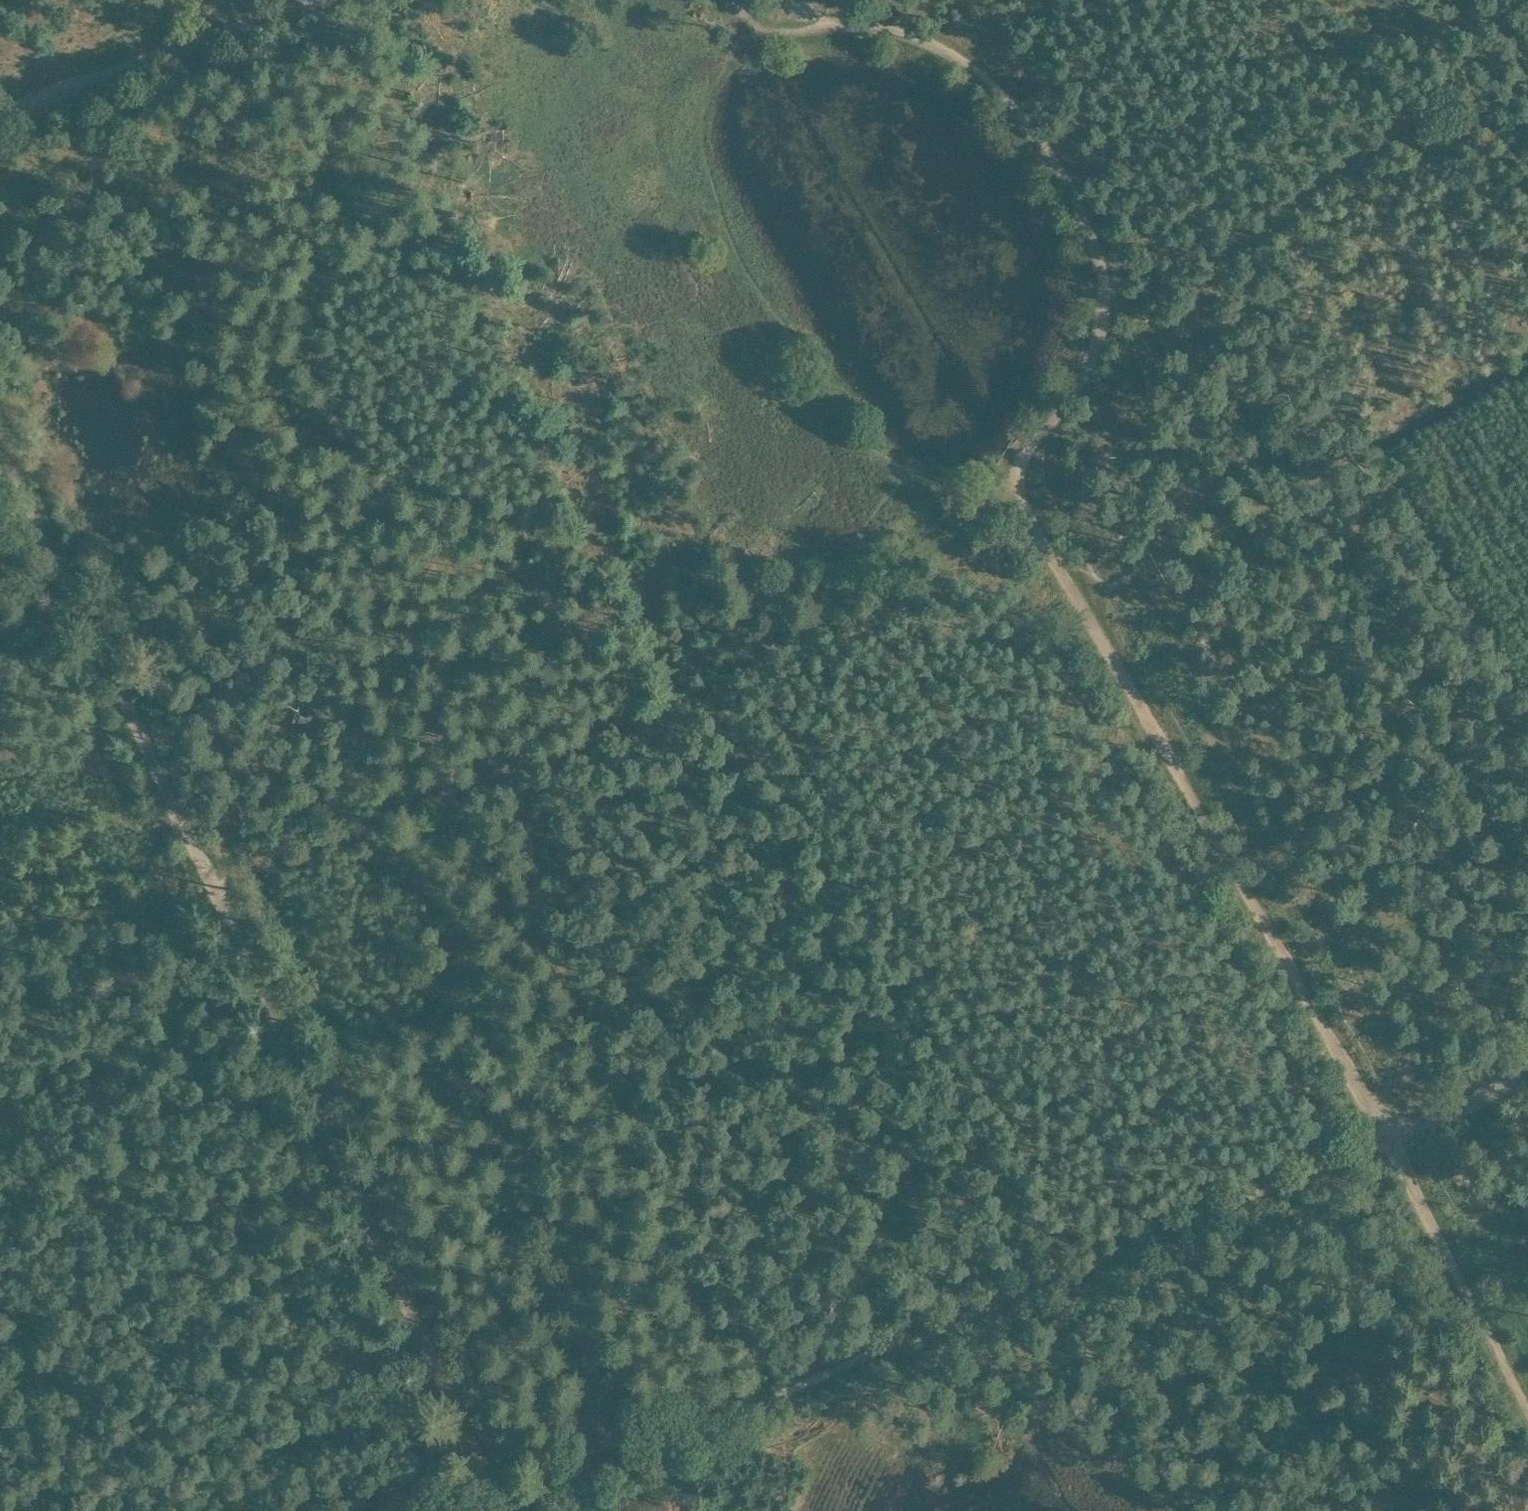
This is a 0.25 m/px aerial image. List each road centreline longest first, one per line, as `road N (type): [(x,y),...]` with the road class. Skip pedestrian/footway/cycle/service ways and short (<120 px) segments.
road 1 (track): [(0,438),(228,881),(329,1122),(514,1510)]
road 2 (track): [(0,929),(228,881),(438,803),(620,722),(1002,492)]
road 3 (track): [(1377,1141),(1002,492),(1015,464)]
road 4 (track): [(972,1311),(483,1510)]
road 5 (track): [(1377,1141),(972,1311)]
road 6 (track): [(299,0),(0,113)]
road 7 (track): [(1527,1400),(1377,1141)]
road 8 (track): [(1527,1071),(1377,1141)]

